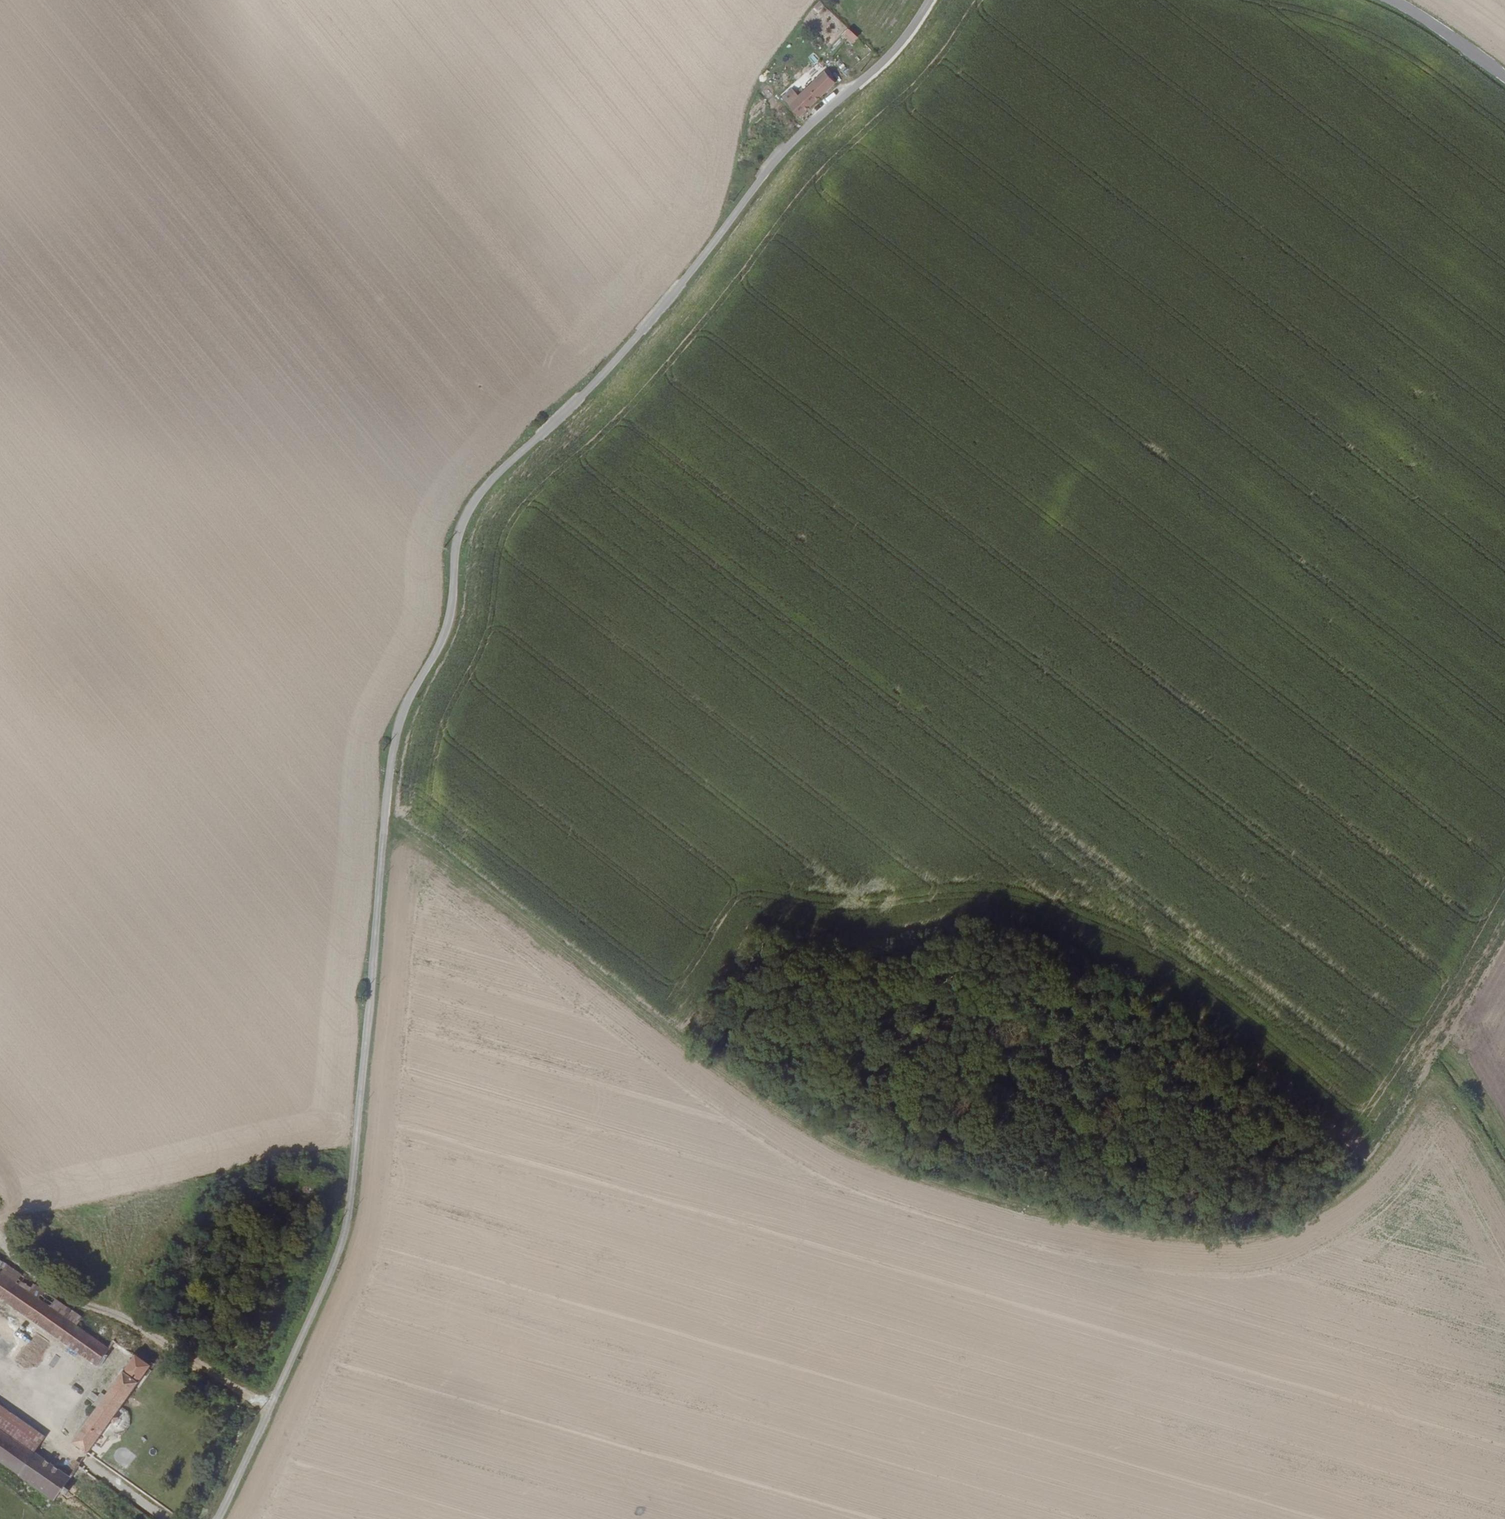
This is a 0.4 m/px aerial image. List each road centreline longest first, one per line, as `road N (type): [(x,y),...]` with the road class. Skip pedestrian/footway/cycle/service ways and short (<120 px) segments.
road 1 (unclassified): [(932,0),(891,54),(792,141),(629,349),(485,484),(463,521),(451,626),(405,705),(391,752),(346,1235),(219,1518)]
road 2 (unclassified): [(1504,77),(1394,0)]

